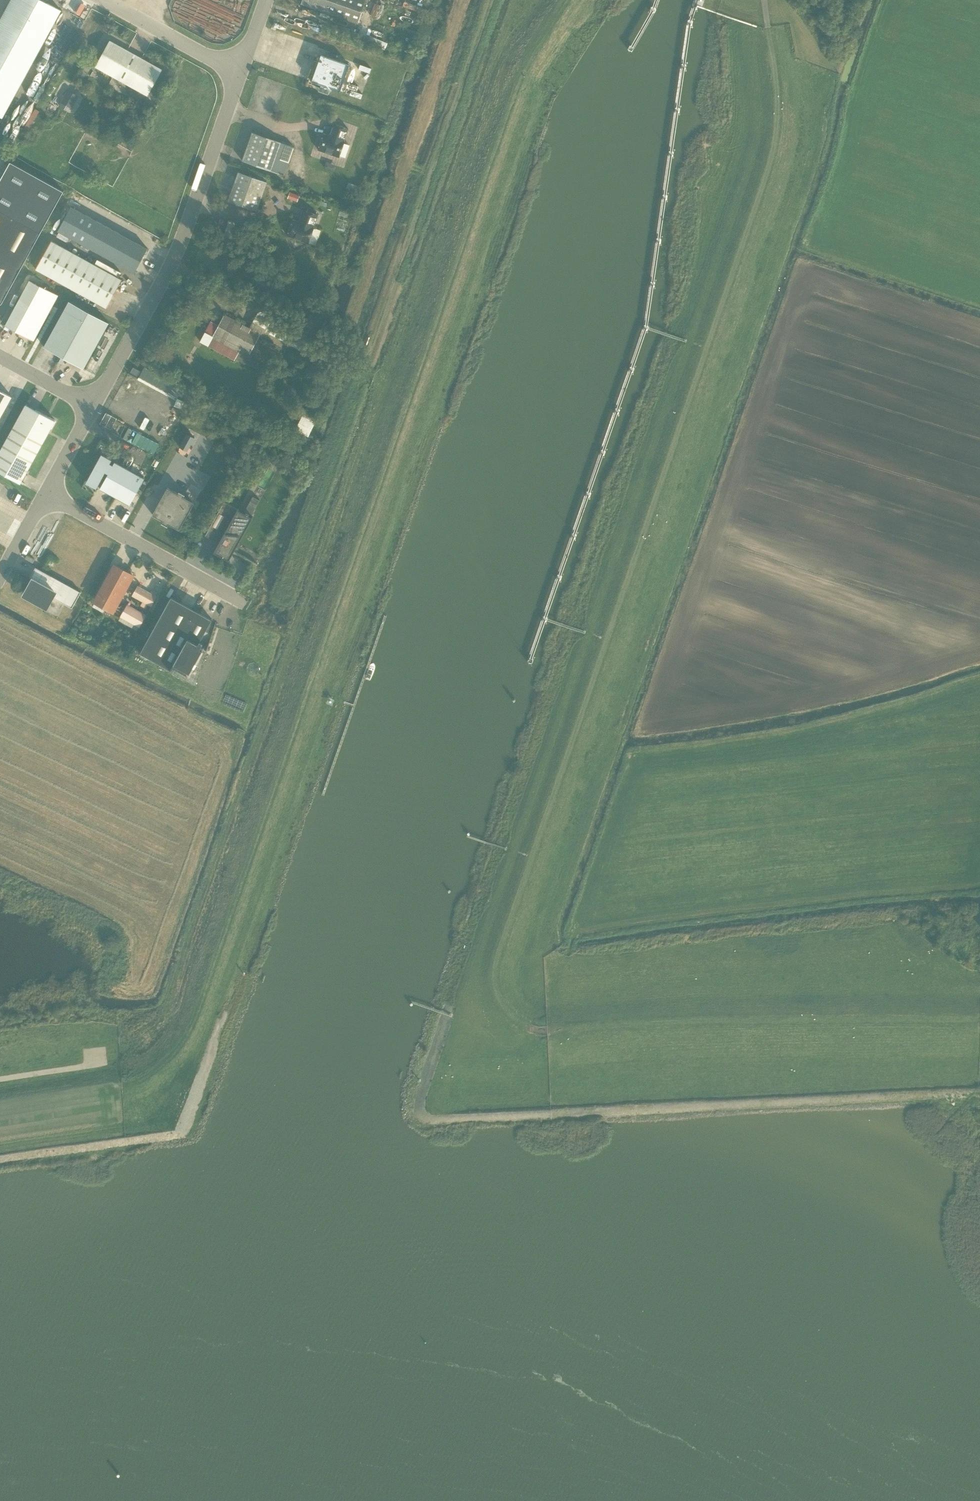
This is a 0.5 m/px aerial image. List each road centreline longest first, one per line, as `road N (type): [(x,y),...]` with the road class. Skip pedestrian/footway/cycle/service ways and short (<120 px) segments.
road 1 (unclassified): [(93,407),(176,255),(240,73)]
road 2 (unclassified): [(246,603),(46,493)]
road 3 (unclassified): [(240,73),(104,0)]

